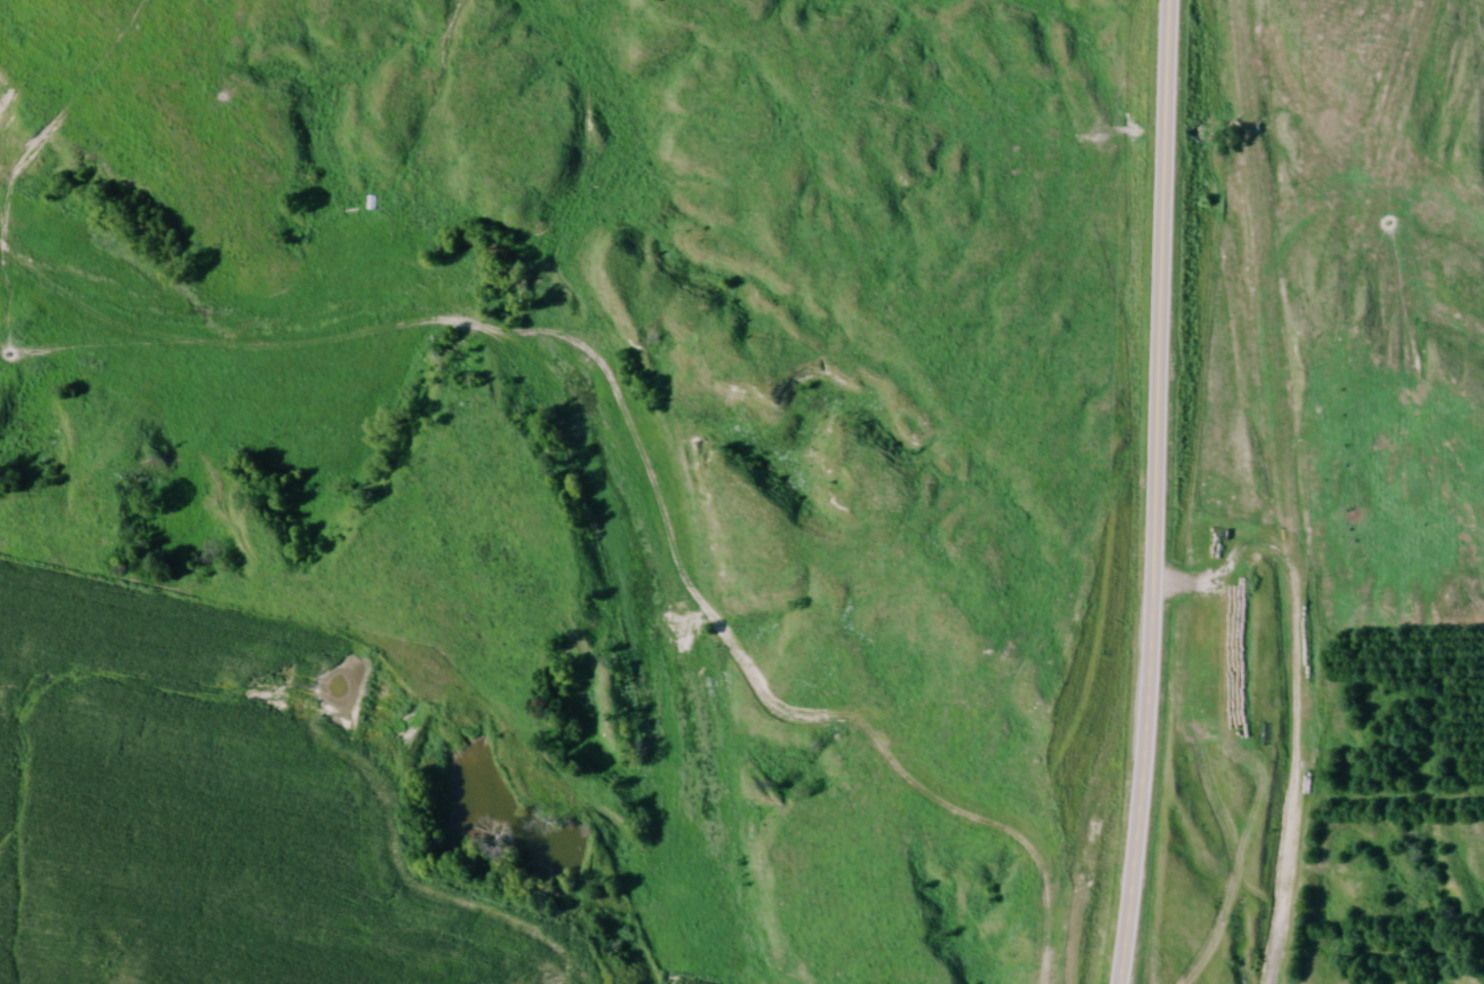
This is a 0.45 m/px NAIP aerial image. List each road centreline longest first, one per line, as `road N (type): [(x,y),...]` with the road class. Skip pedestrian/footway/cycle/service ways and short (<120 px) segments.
road 1 (primary): [(1117,983),(1147,724),(1172,0)]

